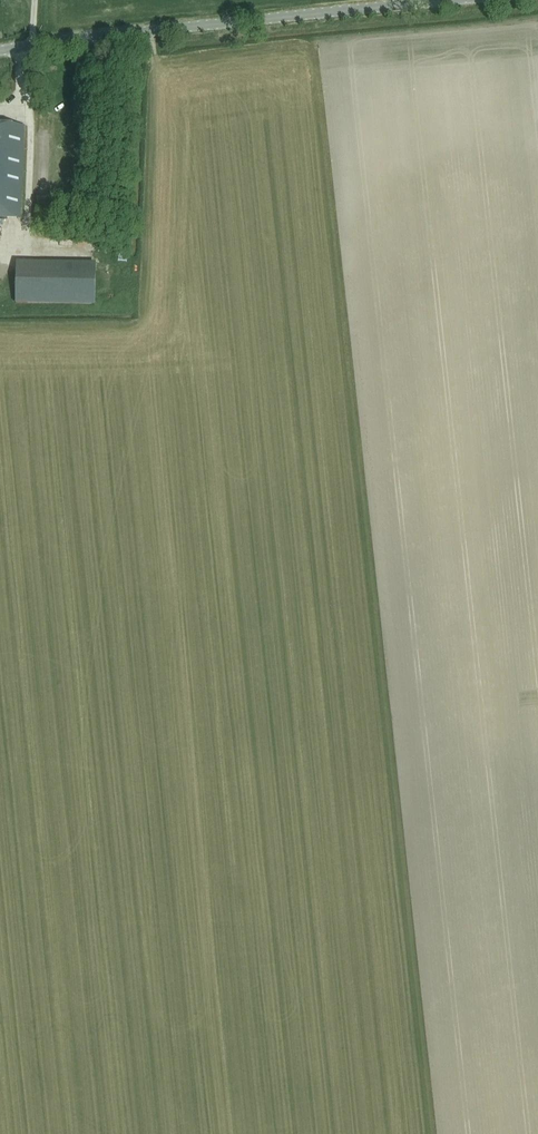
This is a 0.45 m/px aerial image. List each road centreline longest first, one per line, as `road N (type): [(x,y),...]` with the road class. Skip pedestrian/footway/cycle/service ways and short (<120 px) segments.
road 1 (tertiary): [(0,51),(455,0)]

